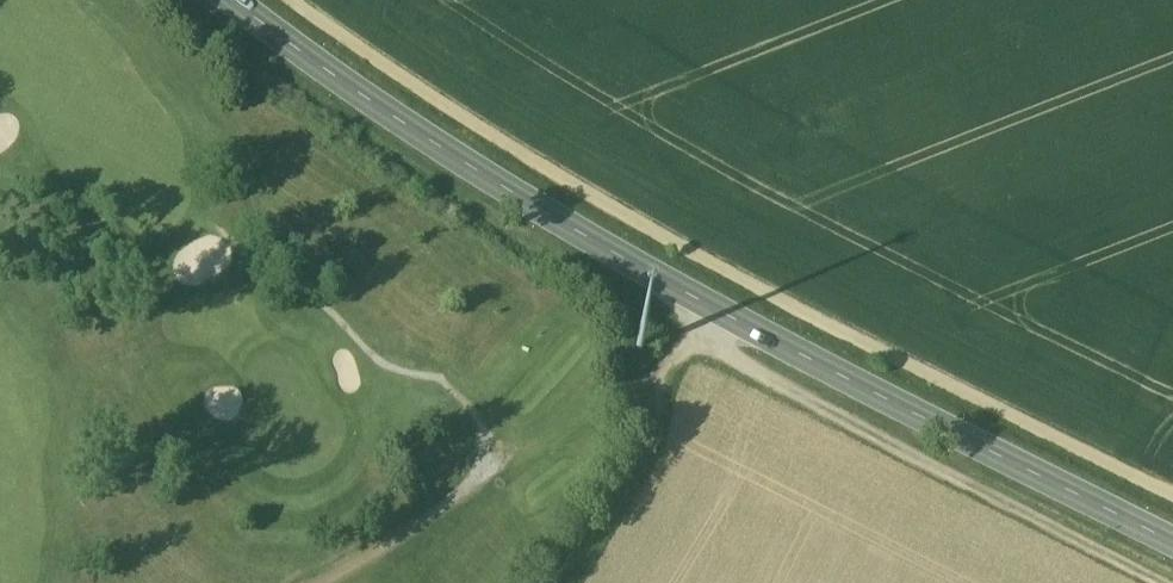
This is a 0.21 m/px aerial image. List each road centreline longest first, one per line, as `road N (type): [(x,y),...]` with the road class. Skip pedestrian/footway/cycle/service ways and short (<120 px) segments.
road 1 (tertiary): [(225,0),(431,142),(714,309),(1172,542)]
road 2 (track): [(292,0),(488,132),(816,320),(1172,496)]
road 3 (track): [(714,309),(698,344),(1161,582)]
road 4 (track): [(698,344),(659,388),(645,465),(574,582)]

